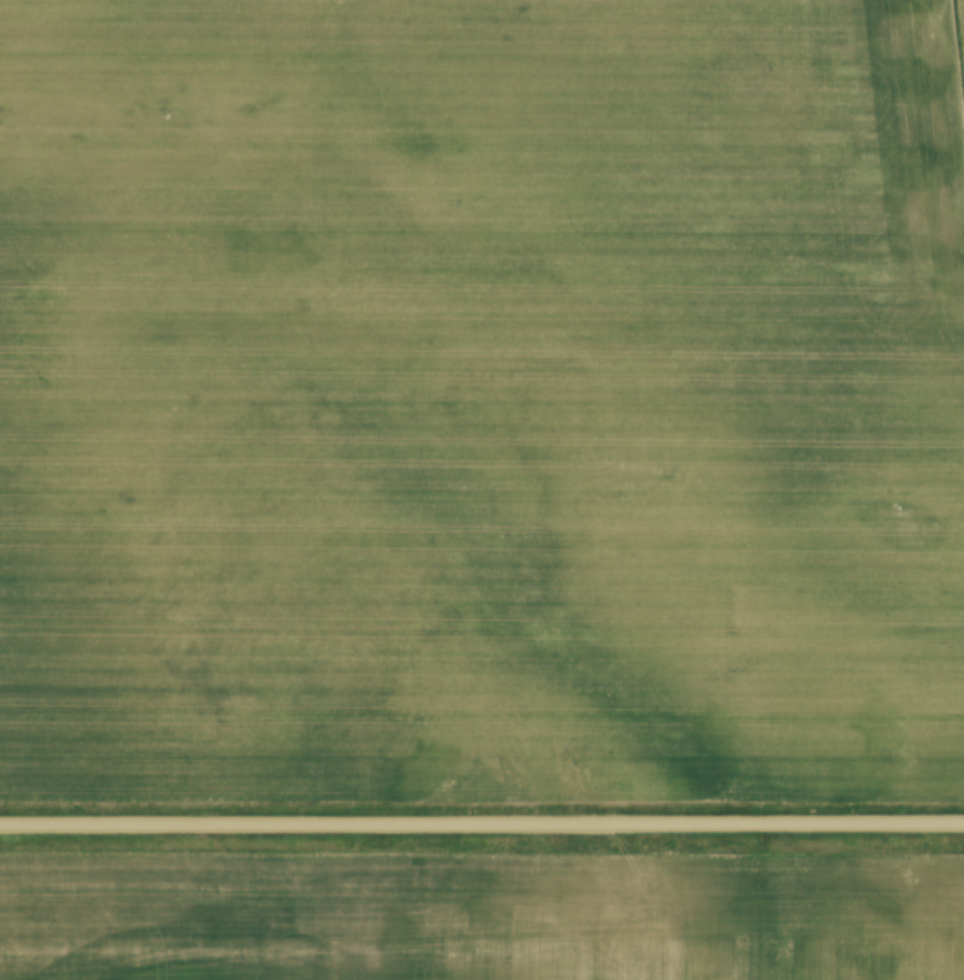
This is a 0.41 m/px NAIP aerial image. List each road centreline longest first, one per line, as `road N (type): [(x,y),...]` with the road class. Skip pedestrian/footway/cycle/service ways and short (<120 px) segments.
road 1 (residential): [(0,825),(963,827)]

